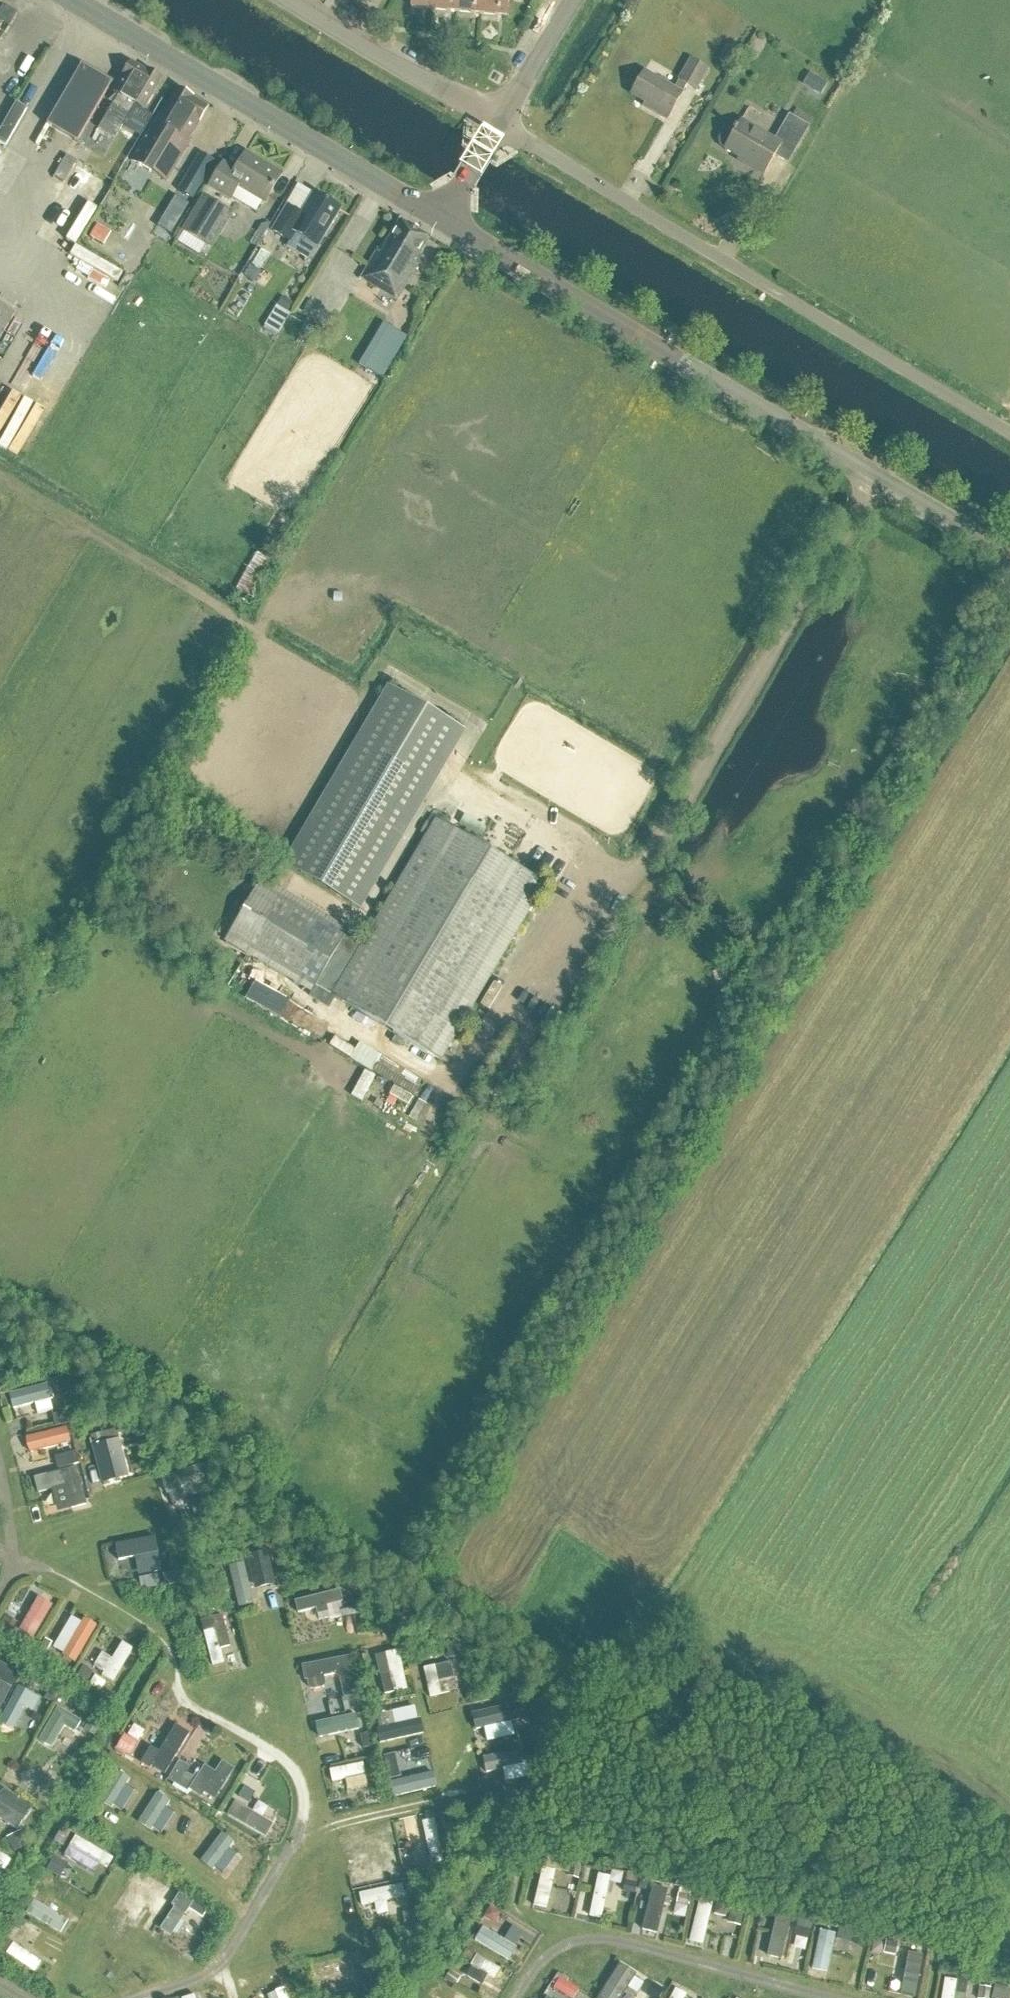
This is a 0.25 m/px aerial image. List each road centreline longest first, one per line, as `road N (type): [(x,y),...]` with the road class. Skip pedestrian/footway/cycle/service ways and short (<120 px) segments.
road 1 (track): [(876,479),(626,892),(587,870),(476,1050)]
road 2 (secondary): [(1009,560),(442,219)]
road 3 (unclassified): [(1009,433),(499,120)]
road 4 (secondary): [(442,219),(75,0)]
road 5 (residential): [(499,120),(285,0)]
road 6 (tertiary): [(499,120),(576,0)]
road 7 (track): [(587,870),(468,796)]

